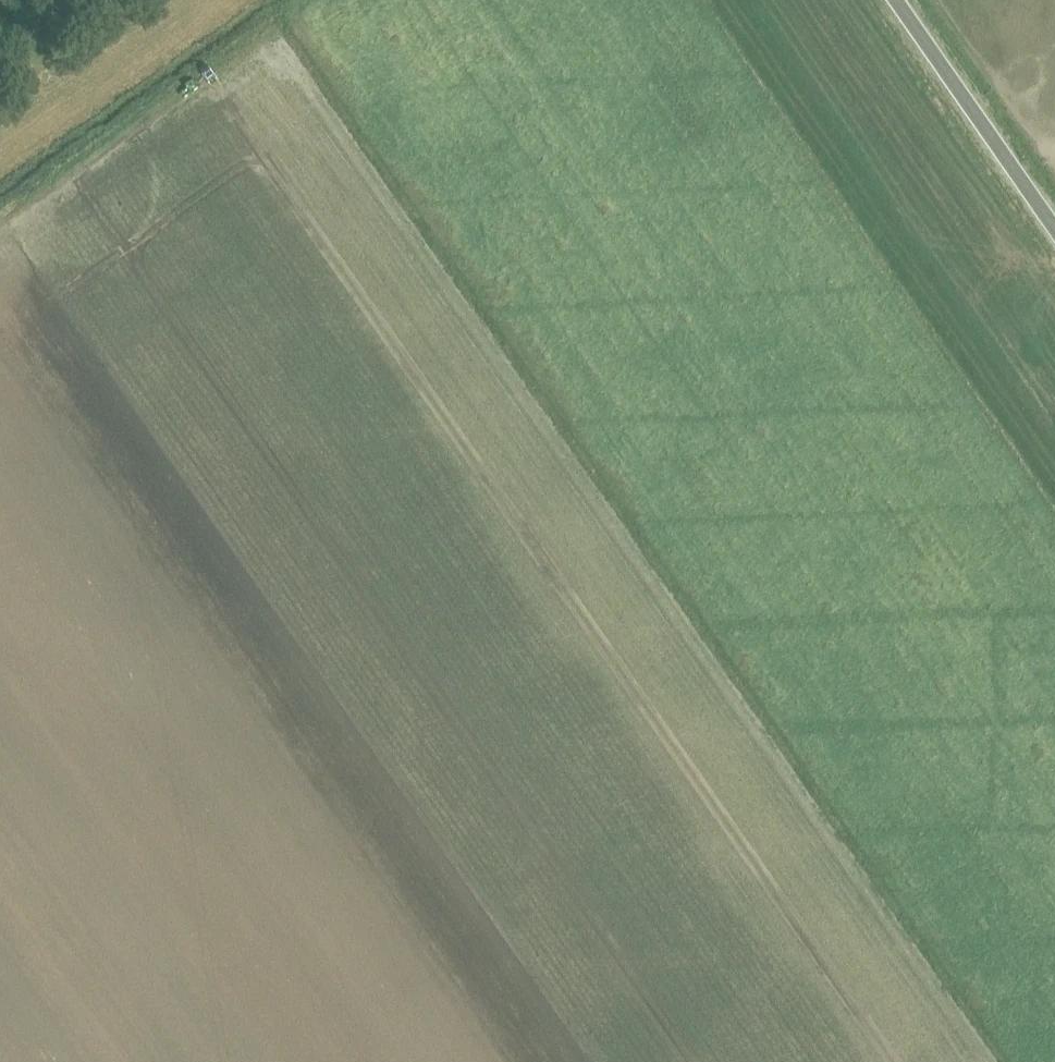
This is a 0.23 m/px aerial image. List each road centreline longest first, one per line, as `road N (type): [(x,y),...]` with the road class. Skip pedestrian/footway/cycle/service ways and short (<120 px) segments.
road 1 (unclassified): [(1054,237),(890,0)]

